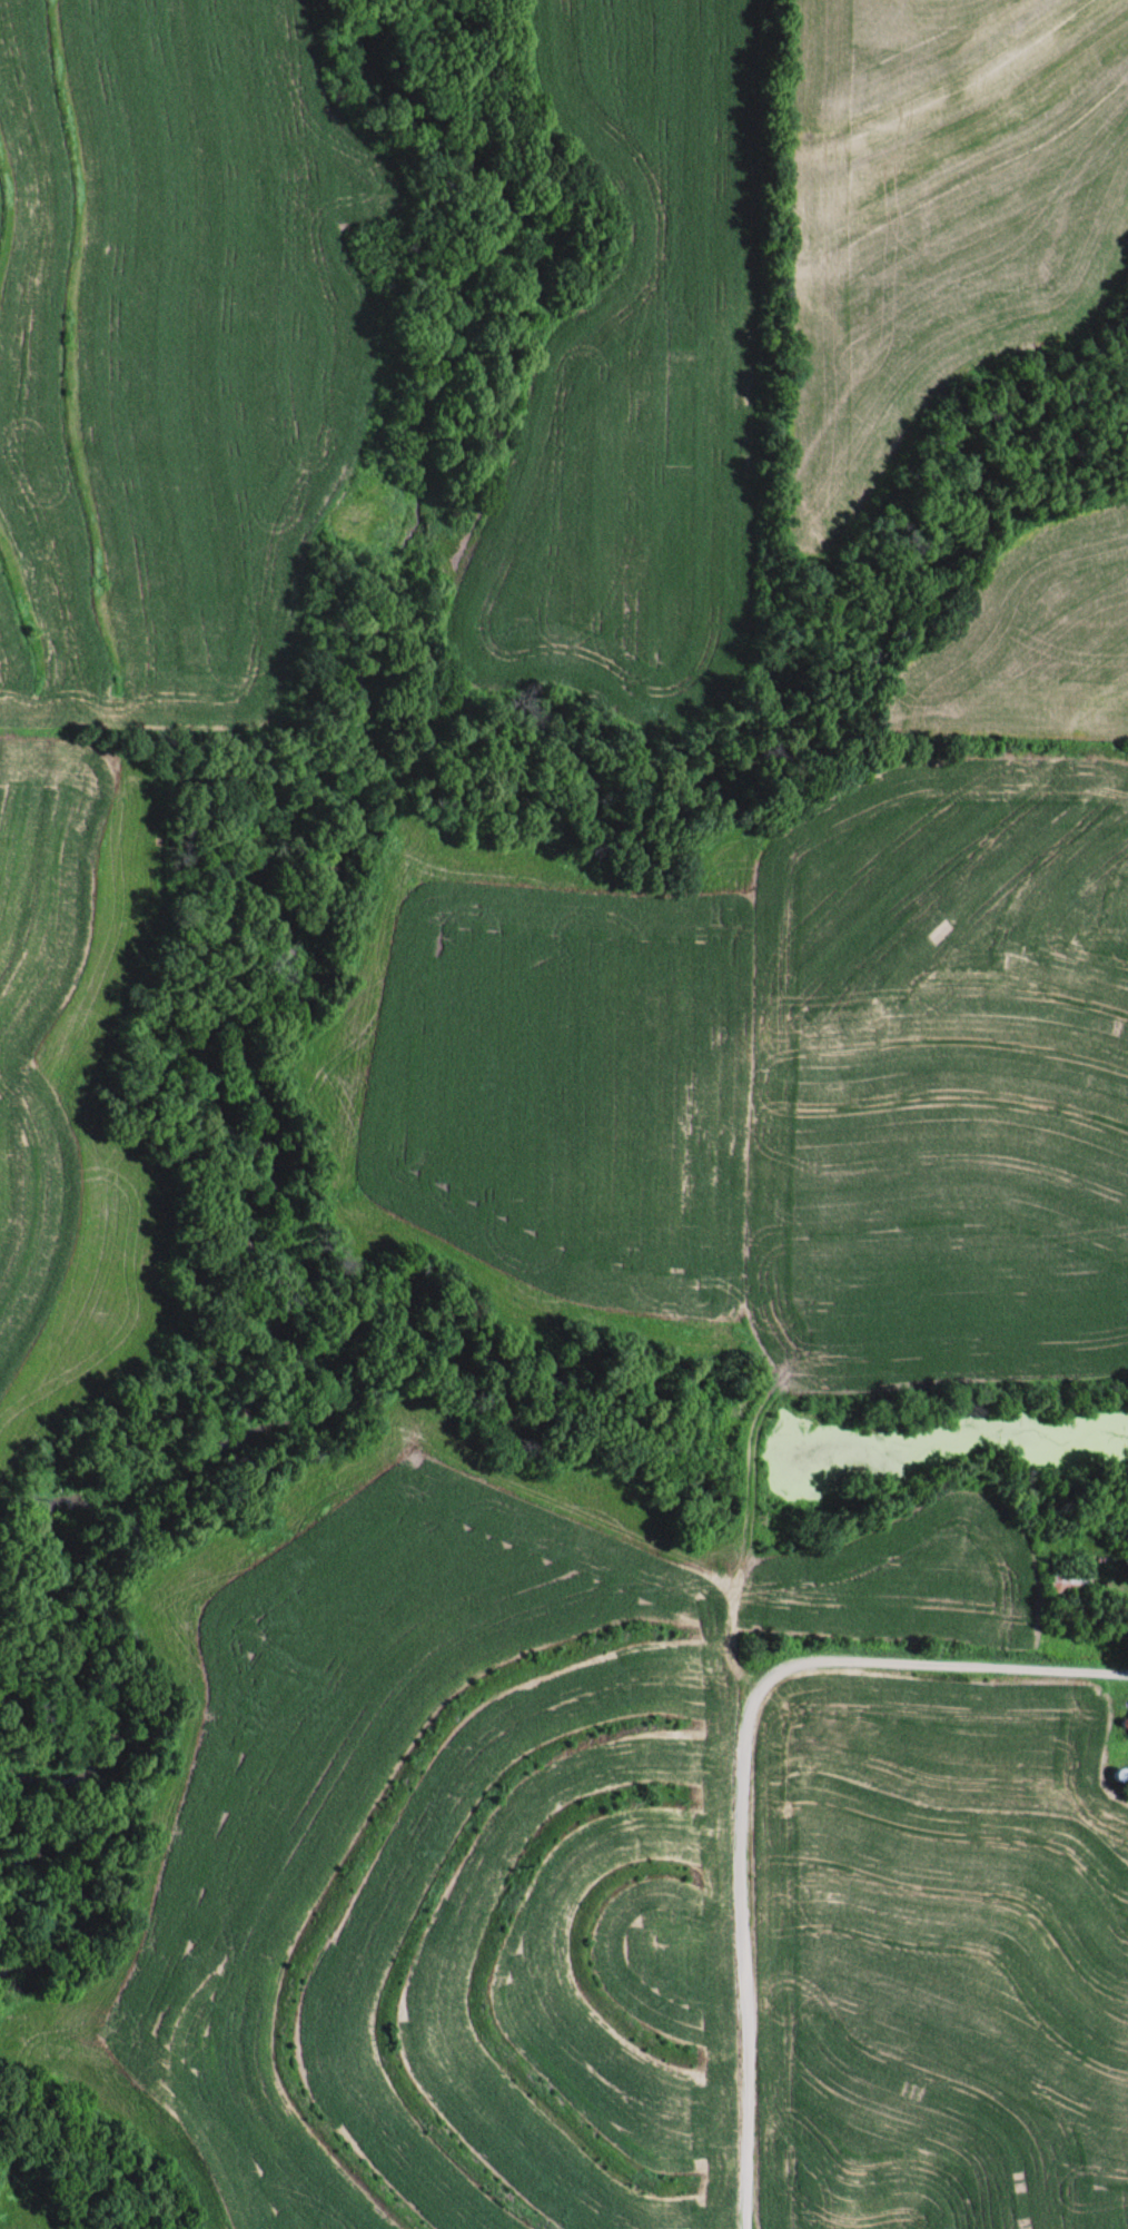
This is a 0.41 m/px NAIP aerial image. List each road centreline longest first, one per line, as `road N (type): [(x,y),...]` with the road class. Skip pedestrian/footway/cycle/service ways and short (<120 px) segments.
road 1 (residential): [(1127,1668),(796,1656),(750,1689),(740,1726),(733,1860),(741,2228)]

